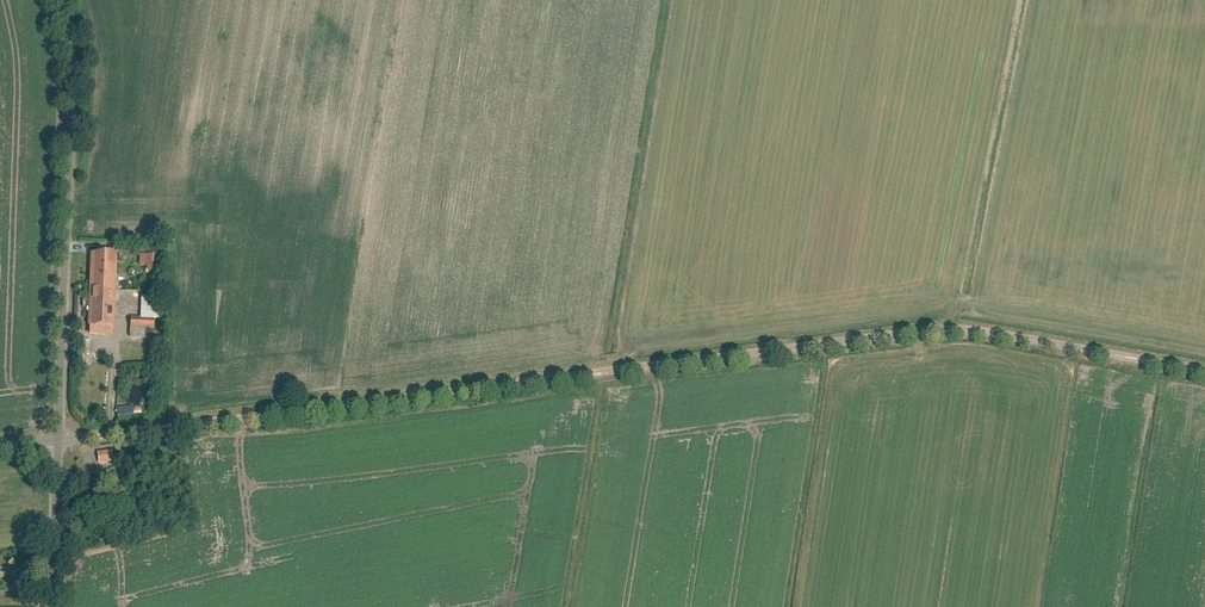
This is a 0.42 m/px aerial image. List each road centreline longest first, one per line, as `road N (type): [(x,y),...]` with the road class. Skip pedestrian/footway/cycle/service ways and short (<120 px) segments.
road 1 (unclassified): [(933,320),(57,440)]
road 2 (unclassified): [(57,440),(70,56),(58,0)]
road 3 (track): [(1204,367),(933,320)]
road 4 (unclassified): [(50,606),(57,440)]

